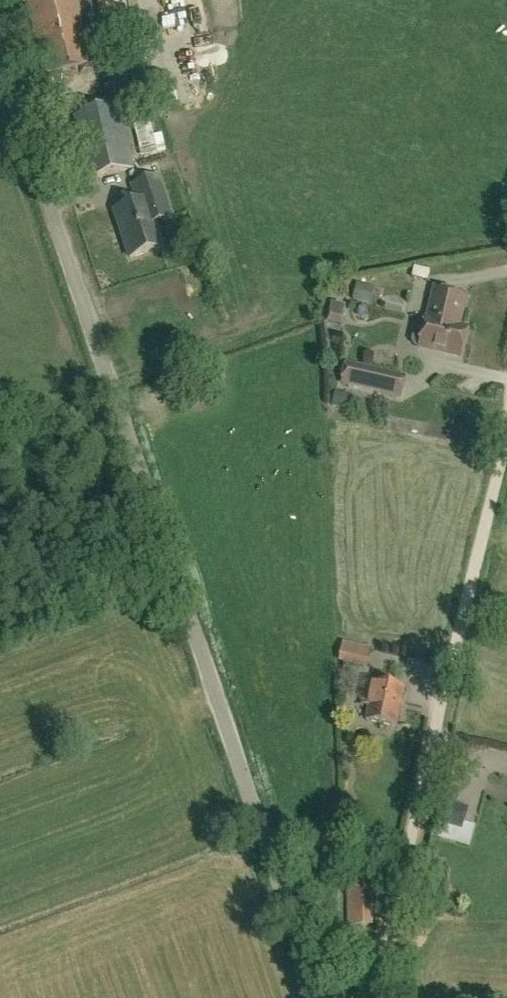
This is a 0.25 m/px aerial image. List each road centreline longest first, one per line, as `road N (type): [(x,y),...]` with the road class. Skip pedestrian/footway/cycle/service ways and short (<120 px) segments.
road 1 (unclassified): [(315,997),(0,66)]
road 2 (track): [(506,439),(376,997)]

